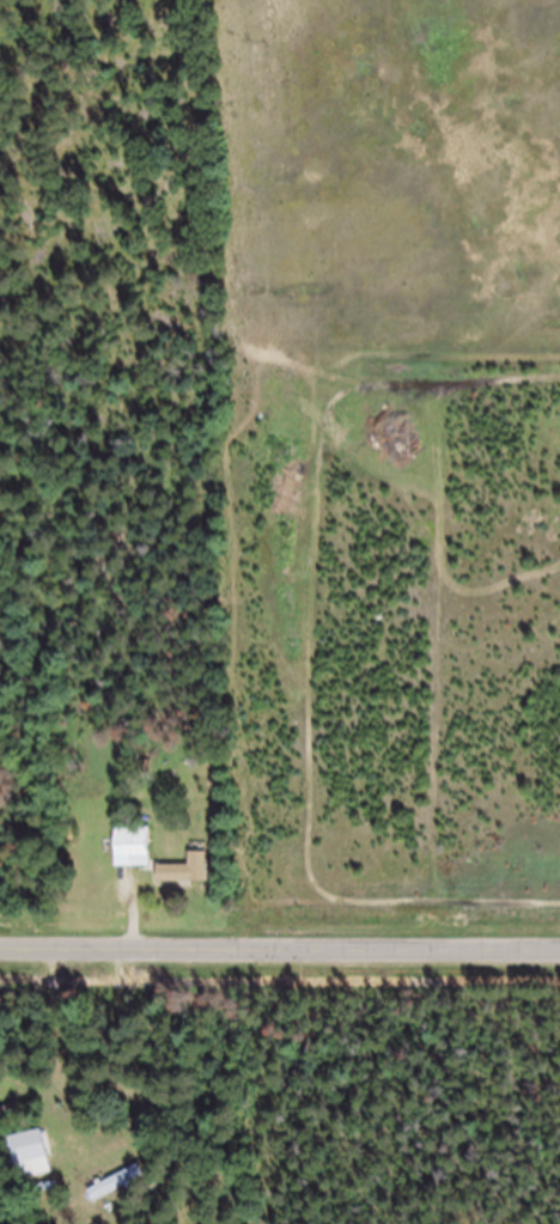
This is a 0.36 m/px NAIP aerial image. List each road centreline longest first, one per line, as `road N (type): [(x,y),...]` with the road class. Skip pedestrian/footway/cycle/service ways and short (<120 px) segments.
road 1 (secondary): [(559,961),(0,958)]

